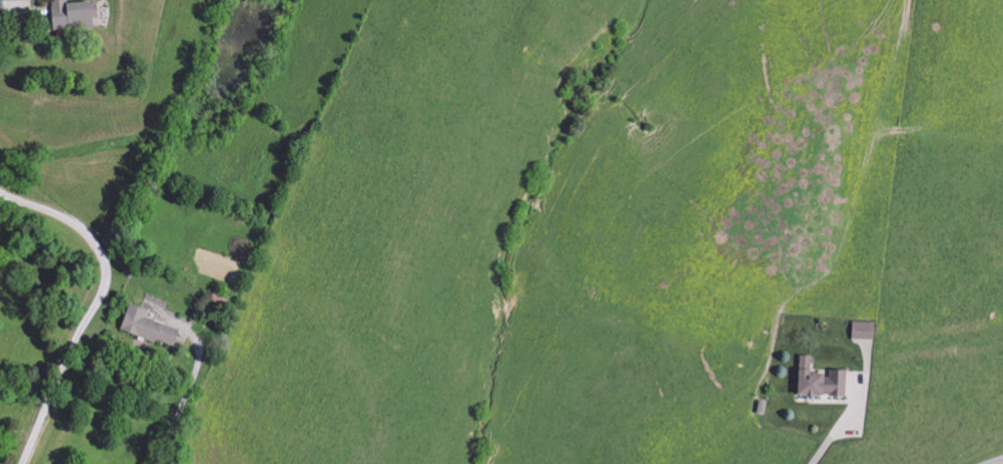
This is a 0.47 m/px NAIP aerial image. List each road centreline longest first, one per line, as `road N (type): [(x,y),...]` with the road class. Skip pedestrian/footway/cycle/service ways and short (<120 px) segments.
road 1 (residential): [(0,454),(38,385),(66,270),(0,194)]

